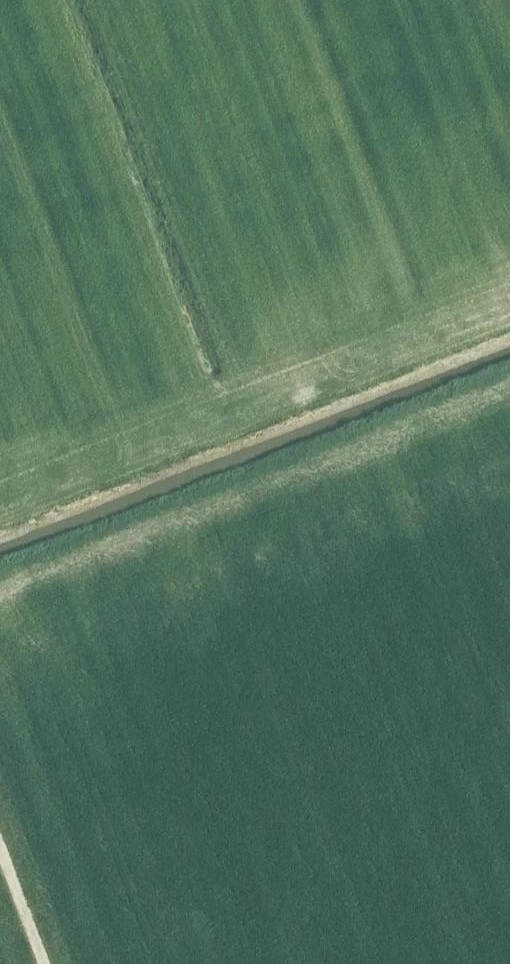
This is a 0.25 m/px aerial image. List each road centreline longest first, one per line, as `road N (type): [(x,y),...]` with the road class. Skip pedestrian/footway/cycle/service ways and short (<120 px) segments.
road 1 (track): [(44,963),(0,847)]

